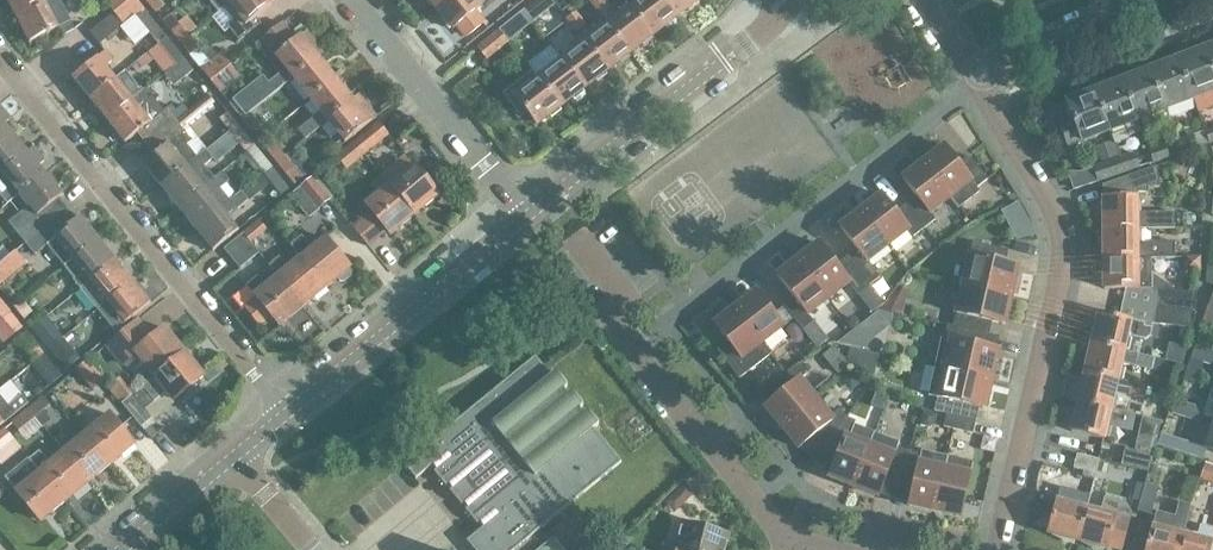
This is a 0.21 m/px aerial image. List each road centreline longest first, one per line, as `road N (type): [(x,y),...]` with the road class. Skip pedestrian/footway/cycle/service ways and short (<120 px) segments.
road 1 (residential): [(993,549),(1061,267),(1059,226),(978,74)]
road 2 (residential): [(279,413),(0,64)]
road 3 (residential): [(628,344),(978,74)]
road 4 (residential): [(526,216),(776,6)]
road 5 (residential): [(279,413),(526,216)]
road 6 (residential): [(526,216),(349,0)]
road 7 (residential): [(786,543),(628,344)]
road 8 (residential): [(978,74),(1132,0)]
road 9 (residential): [(111,549),(227,460)]

